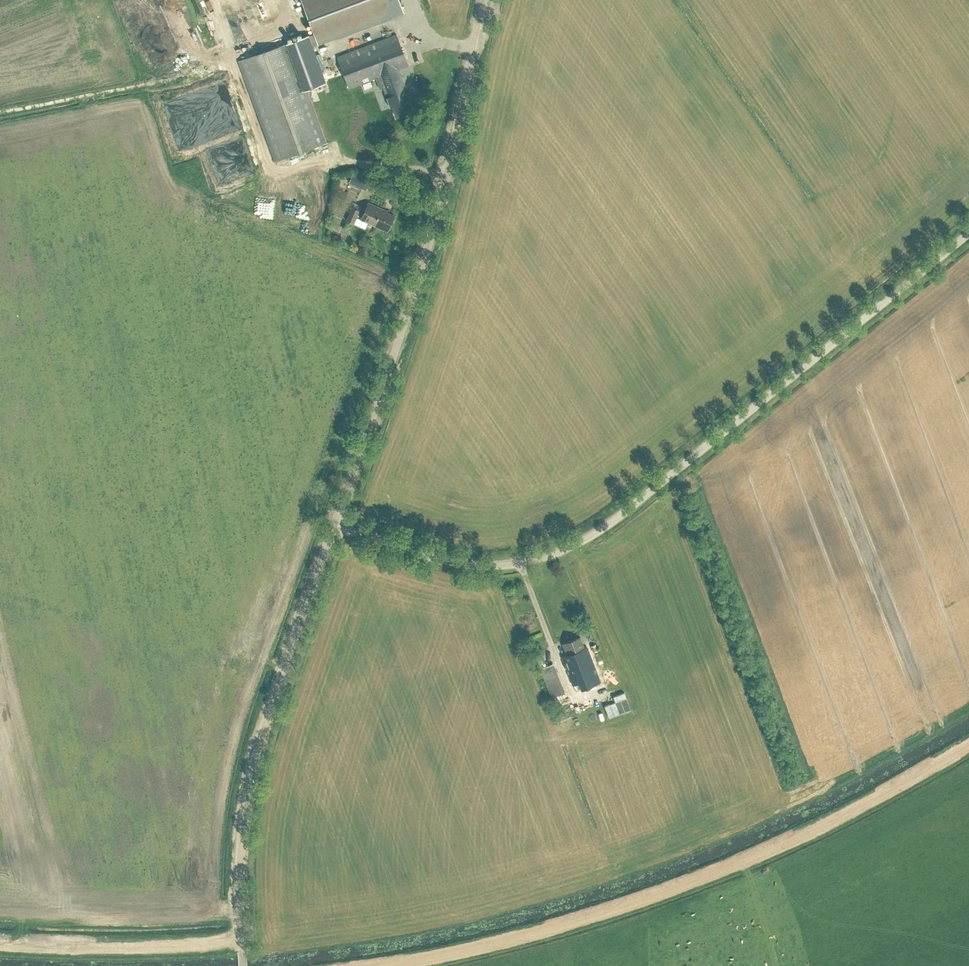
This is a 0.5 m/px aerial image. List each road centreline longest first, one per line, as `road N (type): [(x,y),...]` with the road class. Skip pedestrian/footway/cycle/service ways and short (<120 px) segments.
road 1 (unclassified): [(333,525),(487,564),(520,563),(574,543),(968,232)]
road 2 (track): [(368,965),(501,940),(652,894),(807,831),(968,744)]
road 3 (unclassified): [(333,525),(432,228),(482,0)]
road 4 (unclassified): [(242,965),(239,866),(252,770),(333,525)]
road 5 (track): [(241,938),(0,944)]

